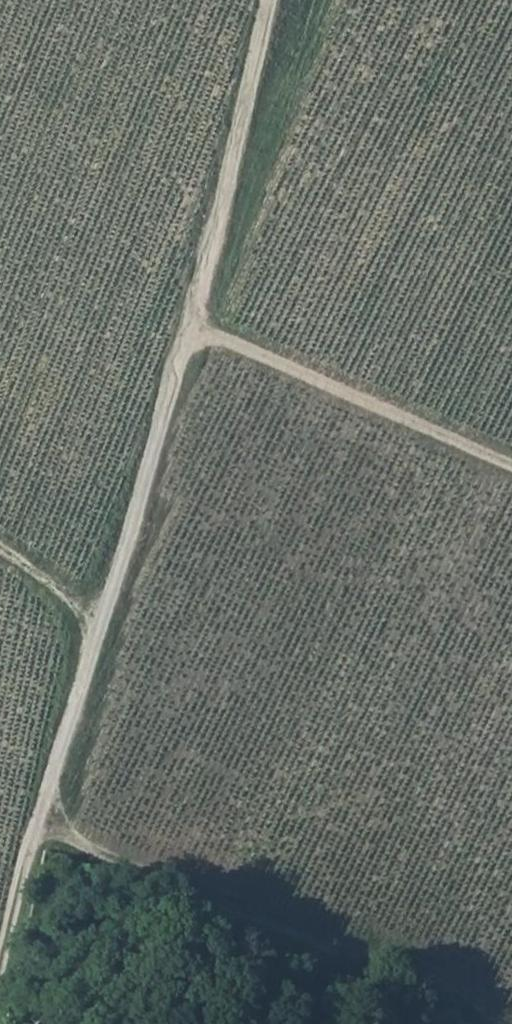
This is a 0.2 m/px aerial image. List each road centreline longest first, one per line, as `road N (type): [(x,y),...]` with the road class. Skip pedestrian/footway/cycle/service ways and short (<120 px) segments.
road 1 (track): [(99,613),(193,328),(270,0)]
road 2 (track): [(0,998),(99,613)]
road 3 (track): [(511,470),(193,328)]
road 4 (track): [(99,613),(0,543)]

